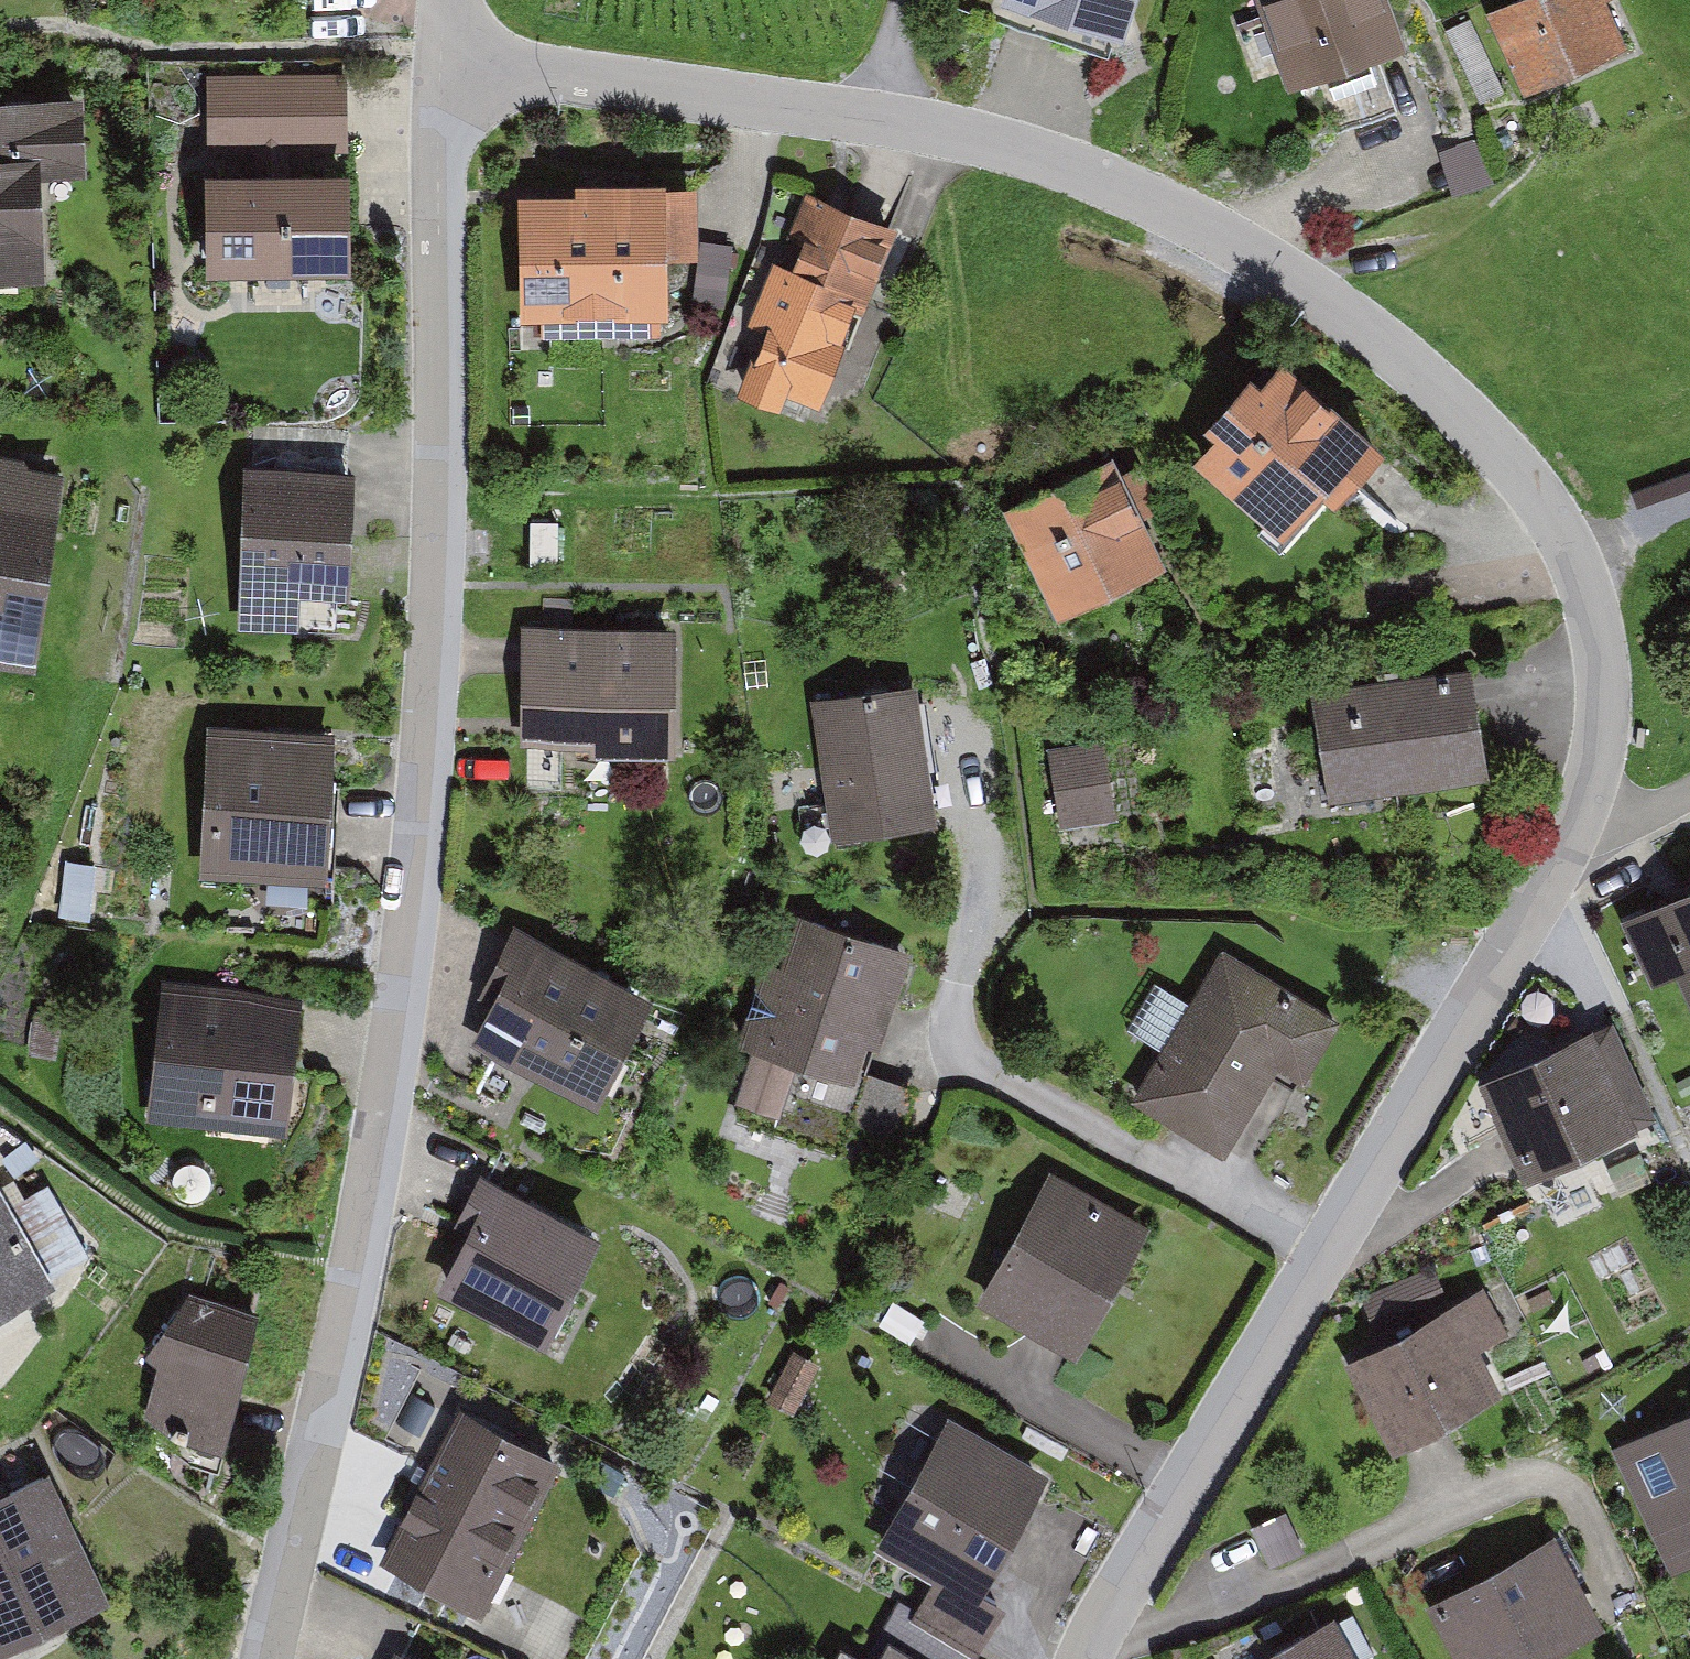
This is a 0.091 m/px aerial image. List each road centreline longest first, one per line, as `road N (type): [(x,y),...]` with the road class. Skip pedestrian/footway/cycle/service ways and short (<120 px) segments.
road 1 (residential): [(1089,1658),(1184,1479),(1332,1256),(1602,790),(1596,660),(1552,531),(1428,365),(1242,238),(1066,166),(881,118),(441,57)]
road 2 (residential): [(272,1658),(379,1148),(424,828),(435,652),(441,57)]

